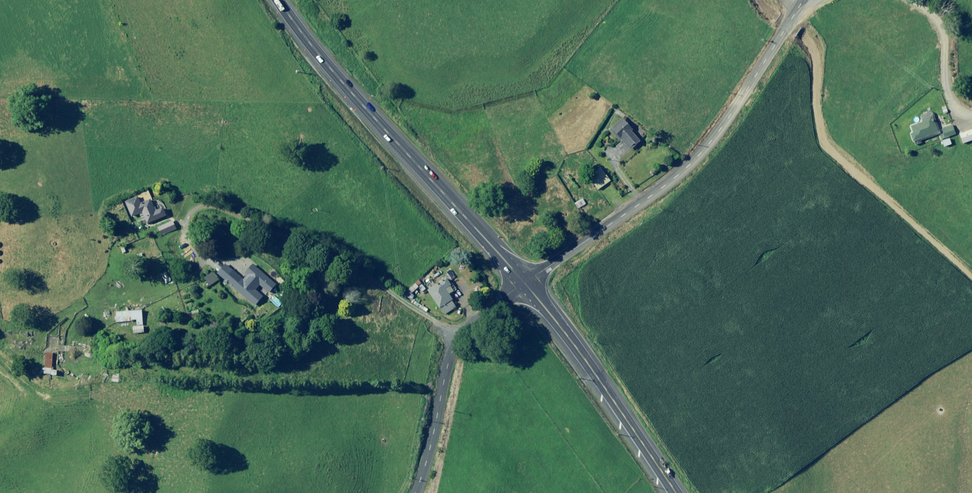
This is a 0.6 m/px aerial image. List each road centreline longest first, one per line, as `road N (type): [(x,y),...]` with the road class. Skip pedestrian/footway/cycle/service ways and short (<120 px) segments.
road 1 (unclassified): [(522,281),(651,196),(700,153),(802,0)]
road 2 (trunk): [(522,281),(349,92),(277,0)]
road 3 (trunk): [(676,492),(522,281)]
road 4 (unclassified): [(408,492),(455,341),(522,281)]

